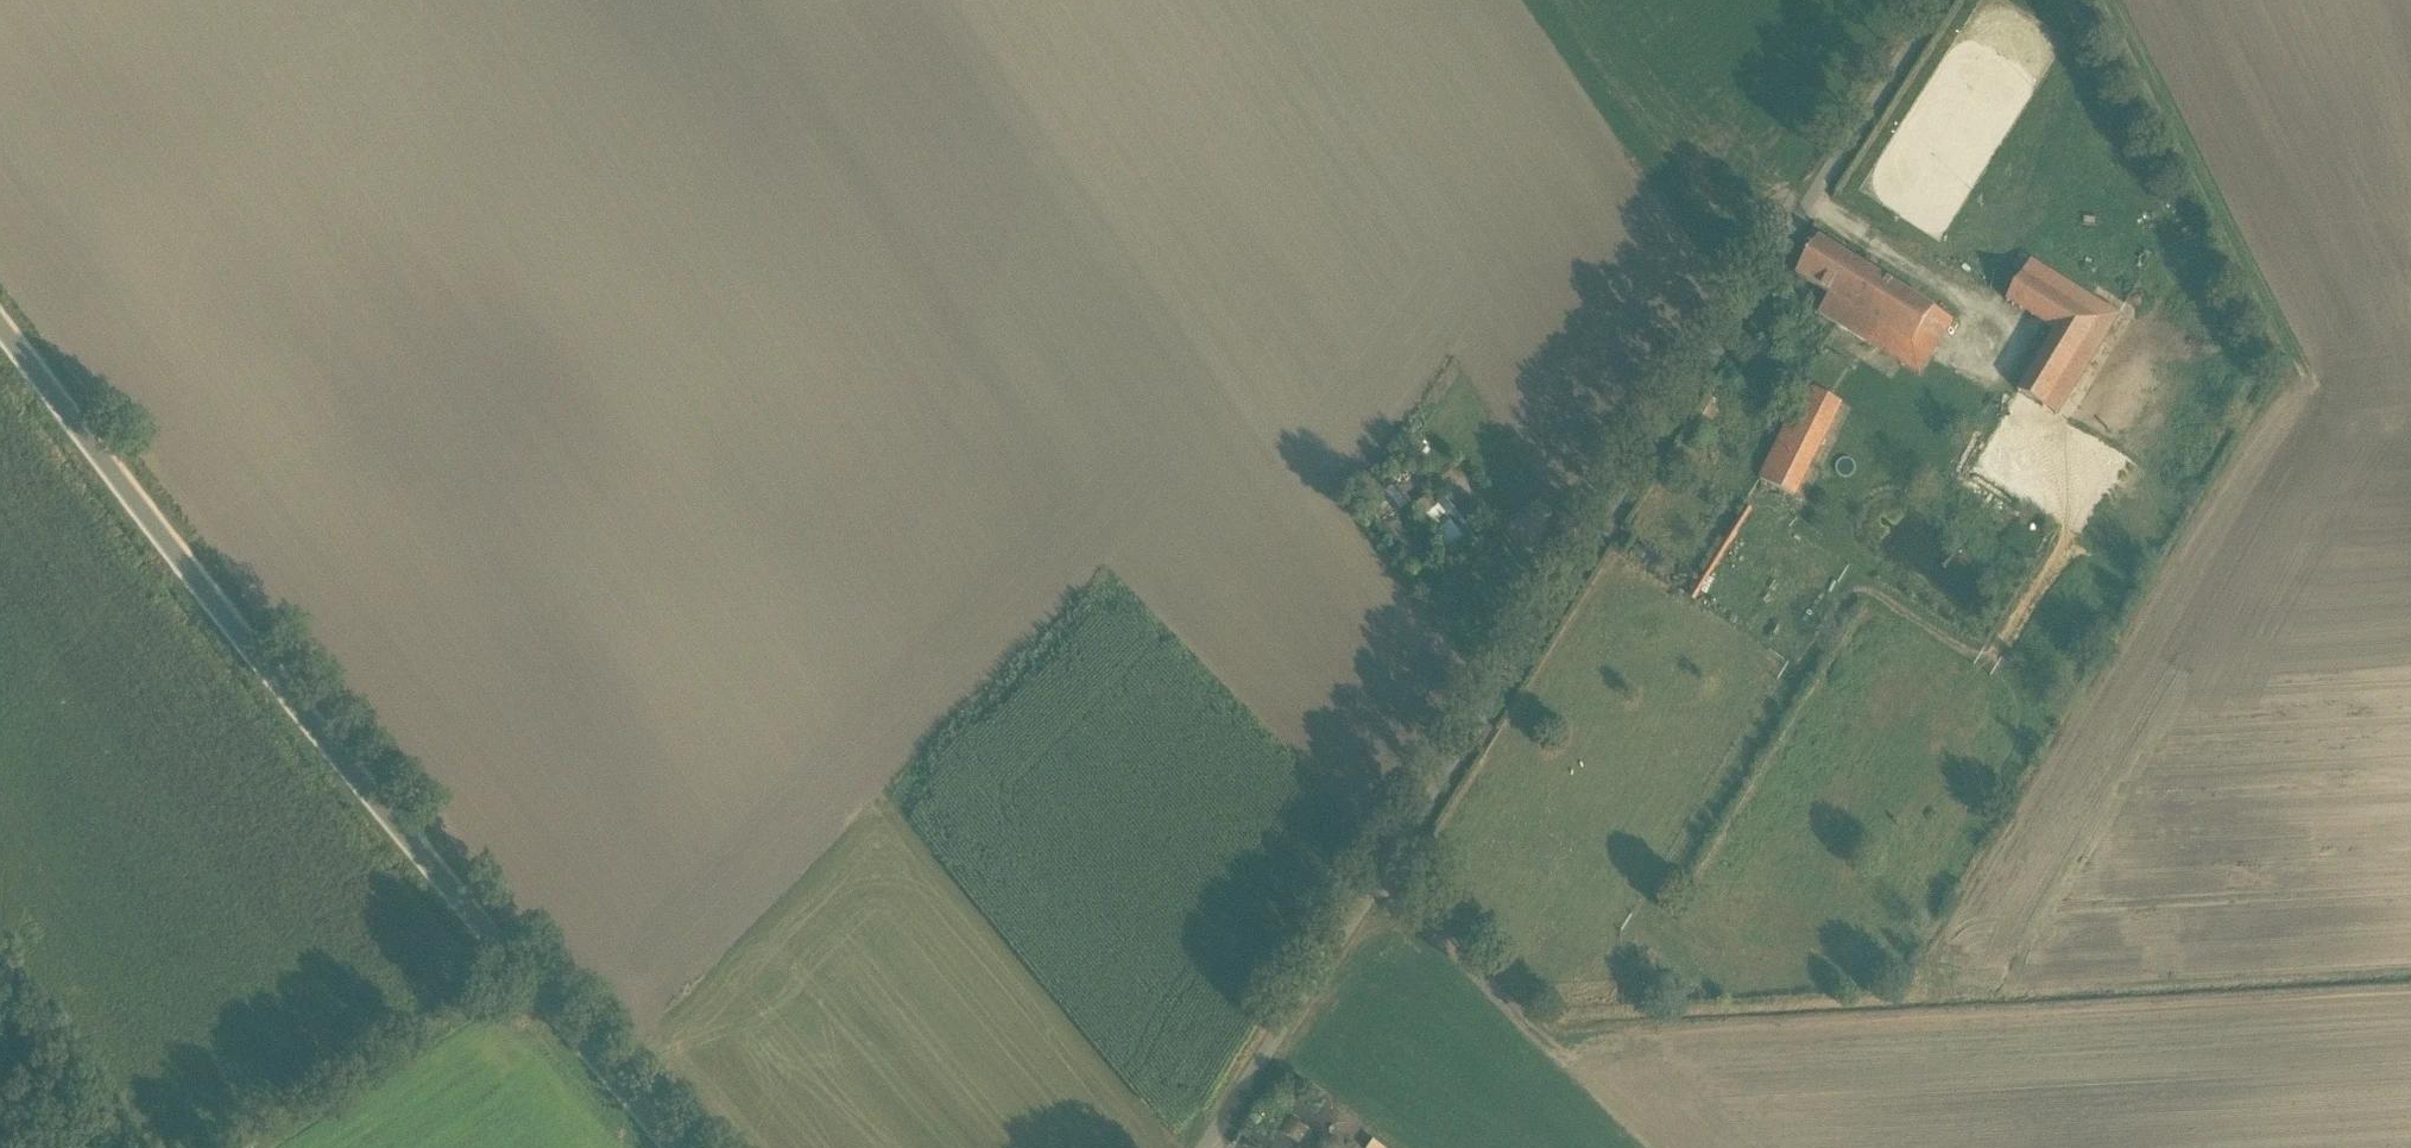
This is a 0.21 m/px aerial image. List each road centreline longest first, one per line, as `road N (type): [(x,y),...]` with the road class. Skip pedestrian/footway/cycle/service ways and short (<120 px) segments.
road 1 (unclassified): [(1201,1147),(1942,0)]
road 2 (unclassified): [(689,1147),(454,883),(143,498),(0,307)]

